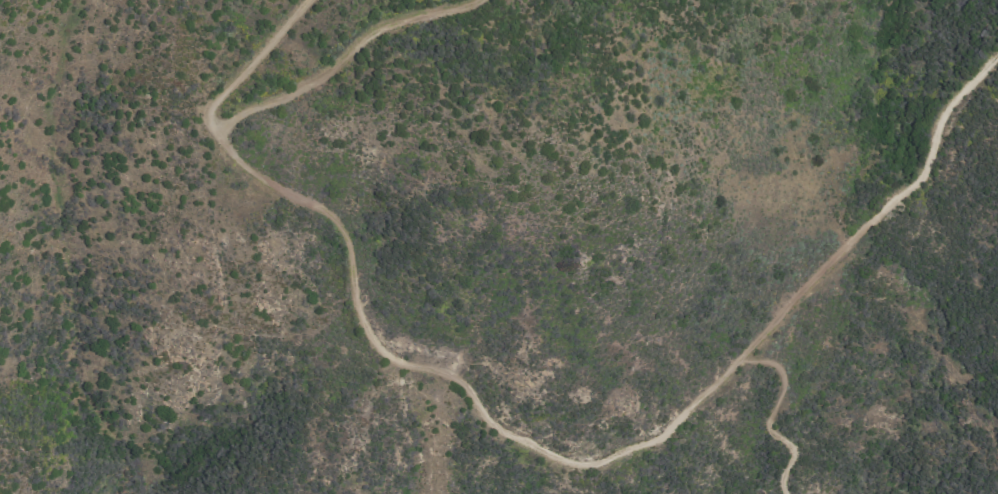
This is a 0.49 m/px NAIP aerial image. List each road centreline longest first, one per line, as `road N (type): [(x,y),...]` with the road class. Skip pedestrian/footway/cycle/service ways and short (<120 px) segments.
road 1 (track): [(215,133),(253,174),(335,221),(346,242),(356,315),(384,359),(464,386),(490,428),(587,468),(663,436),(729,375),(805,287),(914,184),(949,106),(997,55)]
road 2 (track): [(215,133),(327,74),(373,32),(482,0)]
road 3 (track): [(743,359),(770,362),(785,380),(771,428),(793,449),(785,493)]
road 4 (track): [(308,0),(213,105),(215,133)]

